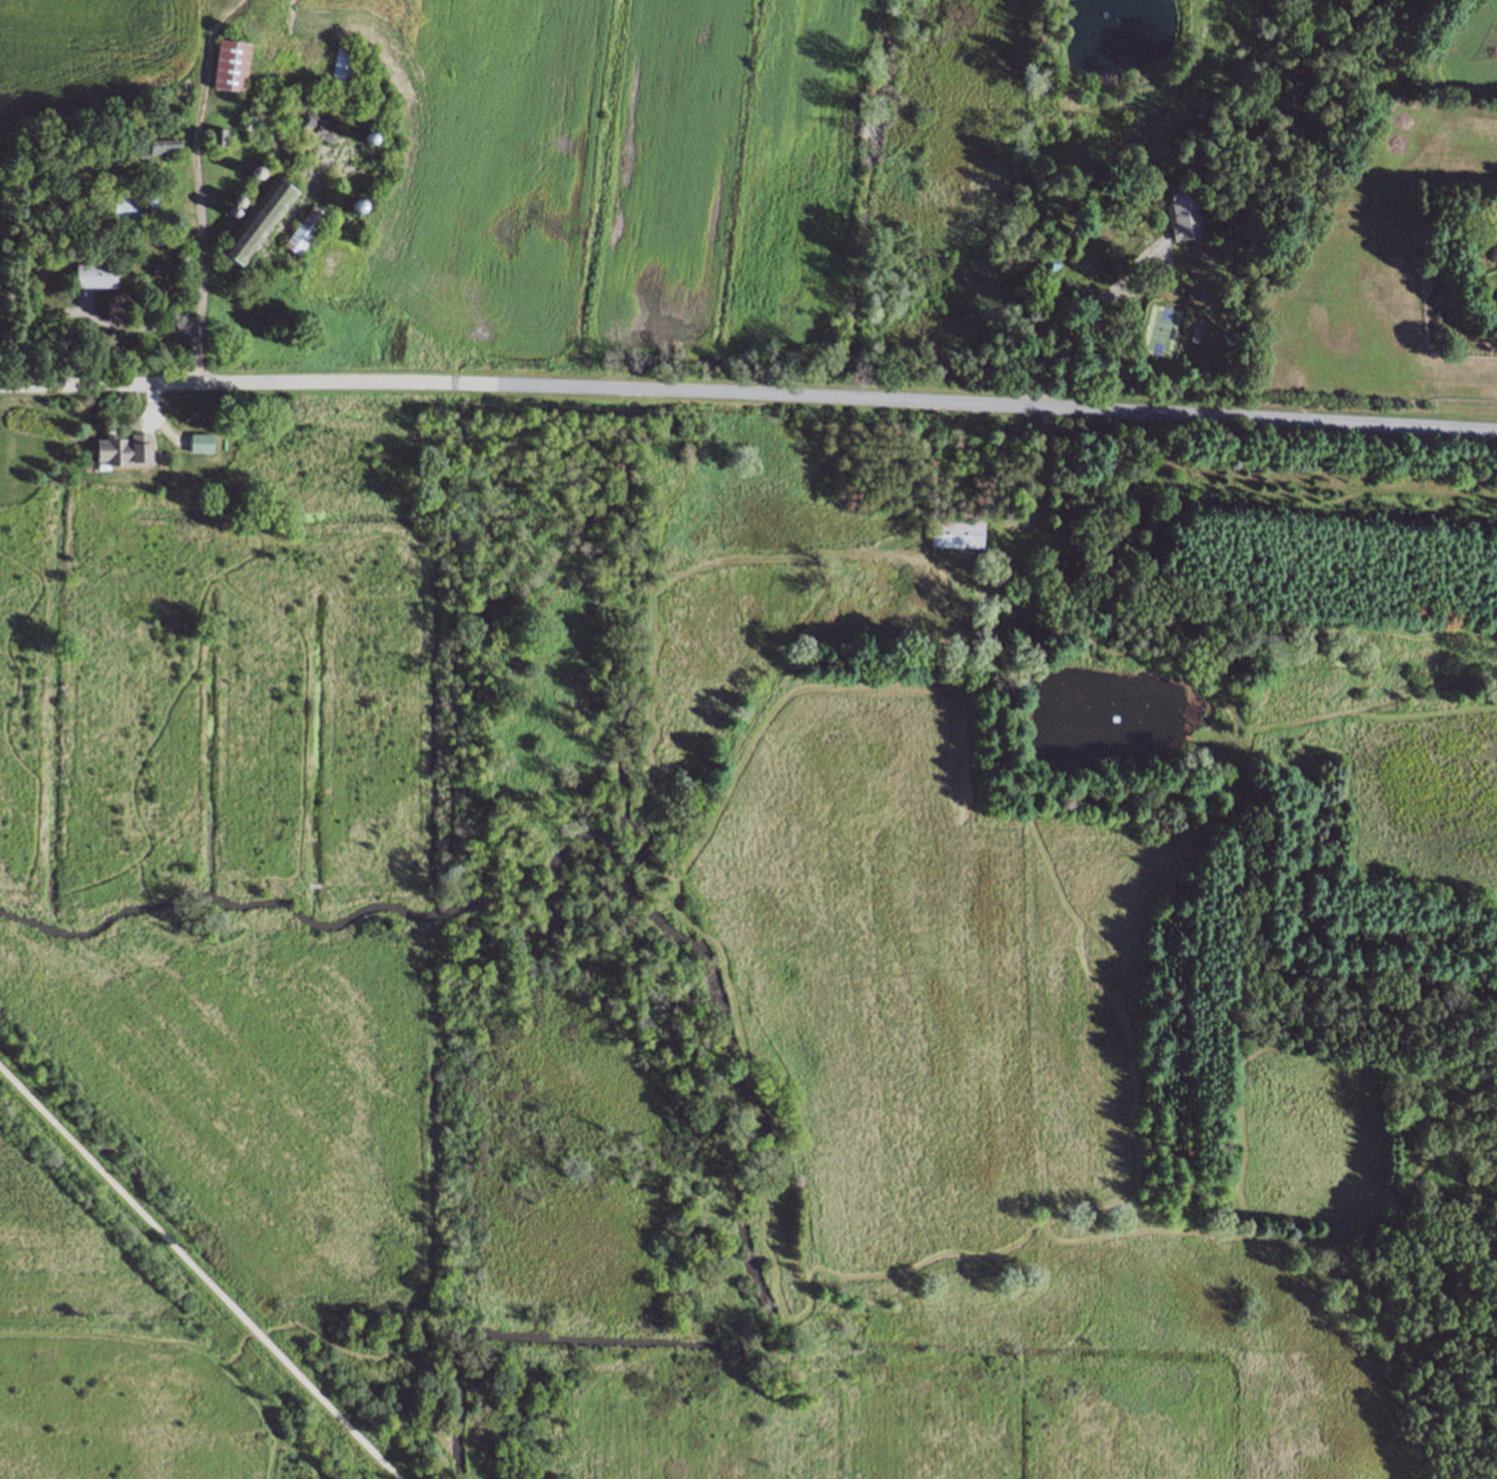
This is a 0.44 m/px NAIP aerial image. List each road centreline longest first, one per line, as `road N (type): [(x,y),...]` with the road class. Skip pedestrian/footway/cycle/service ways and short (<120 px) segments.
road 1 (residential): [(1496,431),(464,374),(189,369),(0,379)]

